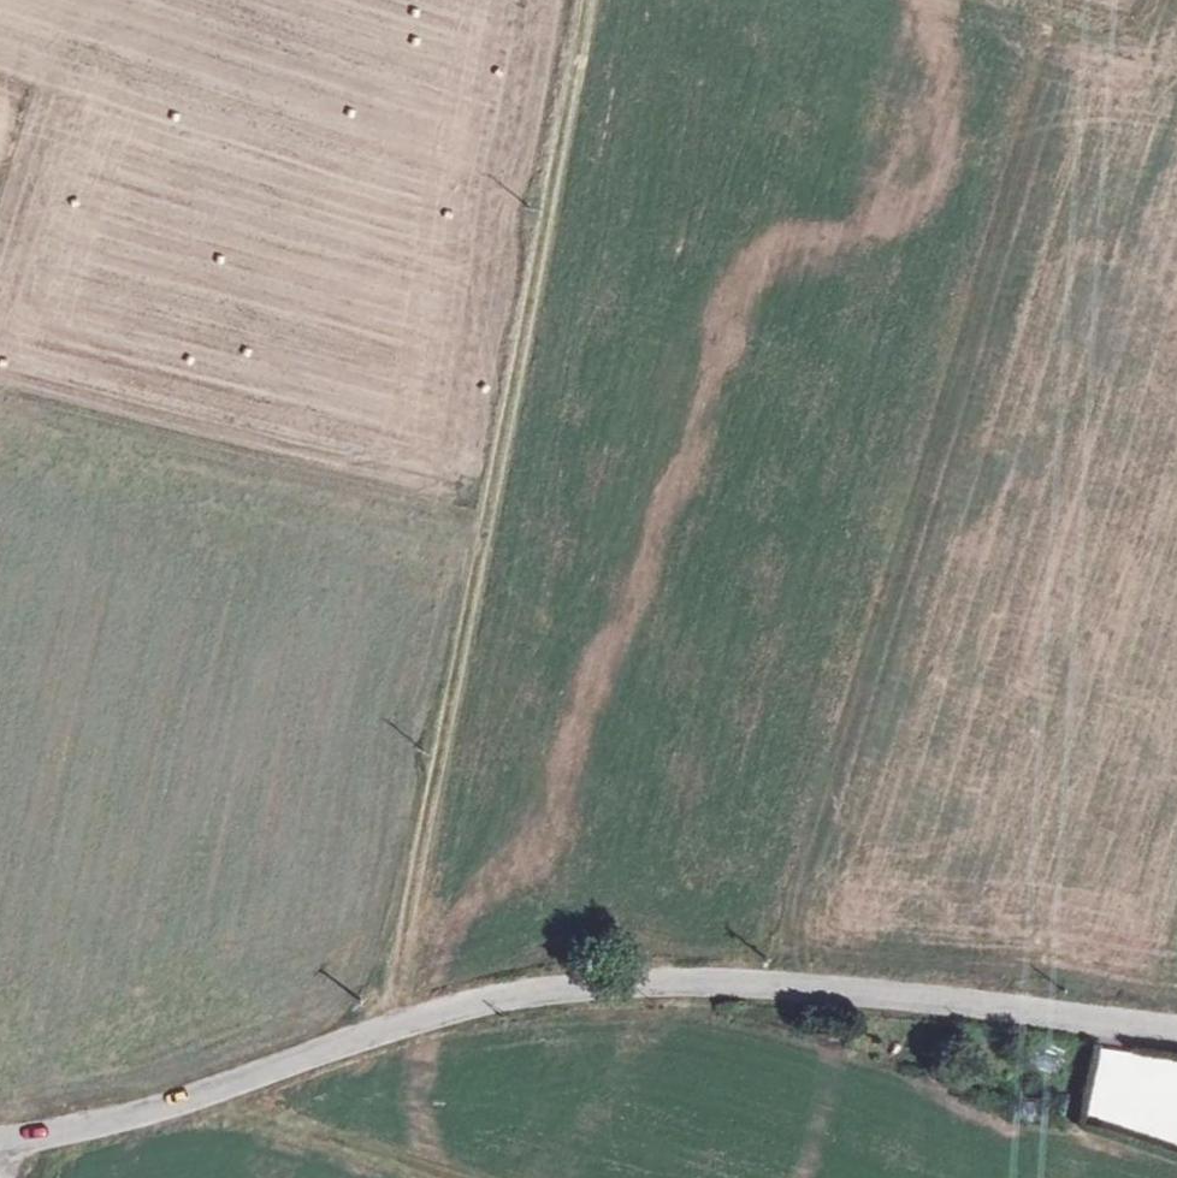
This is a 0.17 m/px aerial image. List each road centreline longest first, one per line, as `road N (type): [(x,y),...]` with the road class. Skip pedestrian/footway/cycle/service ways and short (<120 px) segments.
road 1 (unclassified): [(0,1140),(256,1079),(387,1029),(580,988),(771,984),(1176,1021)]
road 2 (track): [(387,1029),(587,0)]

